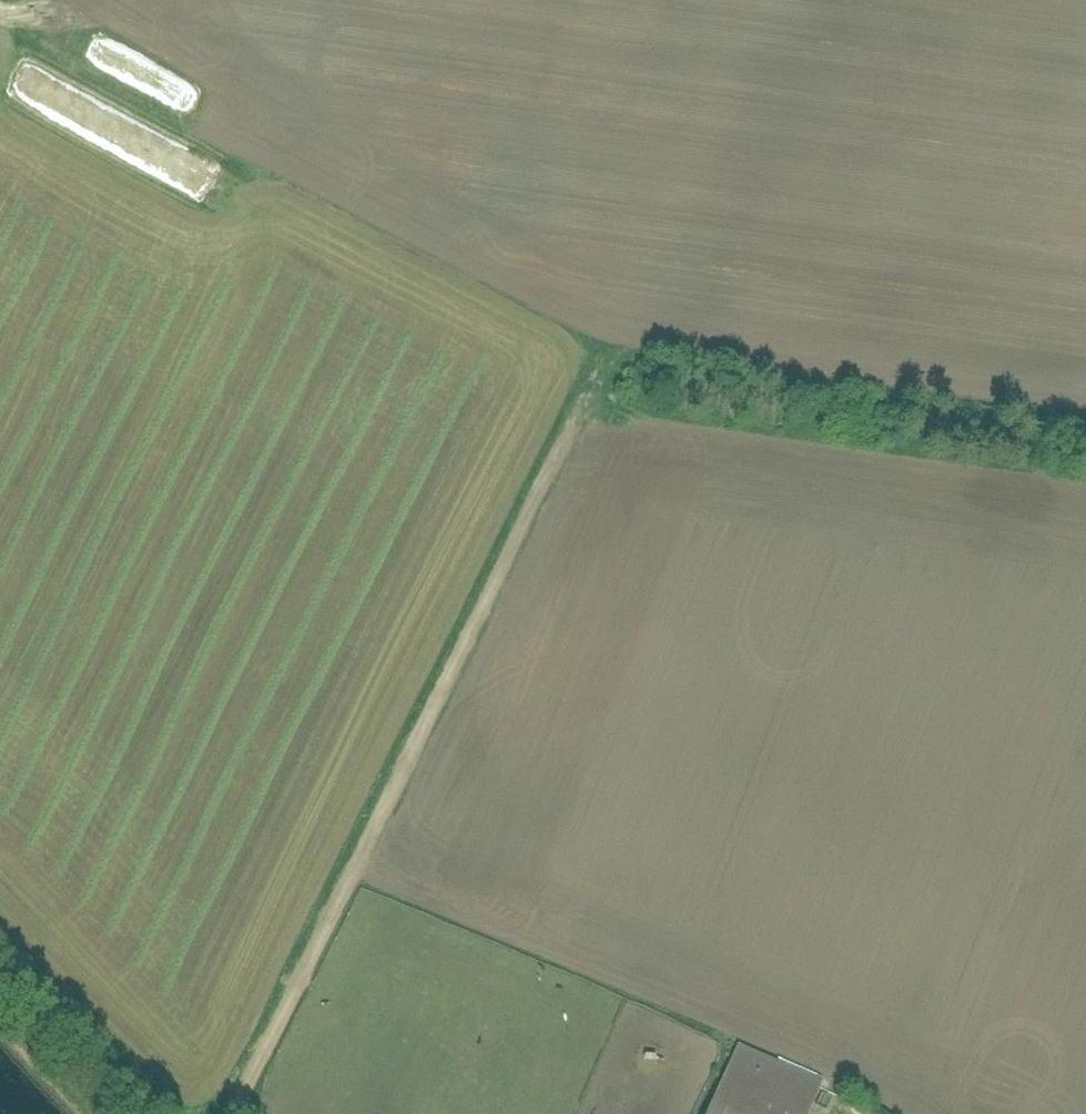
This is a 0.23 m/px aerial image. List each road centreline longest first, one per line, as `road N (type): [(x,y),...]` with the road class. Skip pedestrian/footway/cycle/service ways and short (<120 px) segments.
road 1 (track): [(231,1113),(579,418)]
road 2 (unclassified): [(0,999),(106,1113)]

